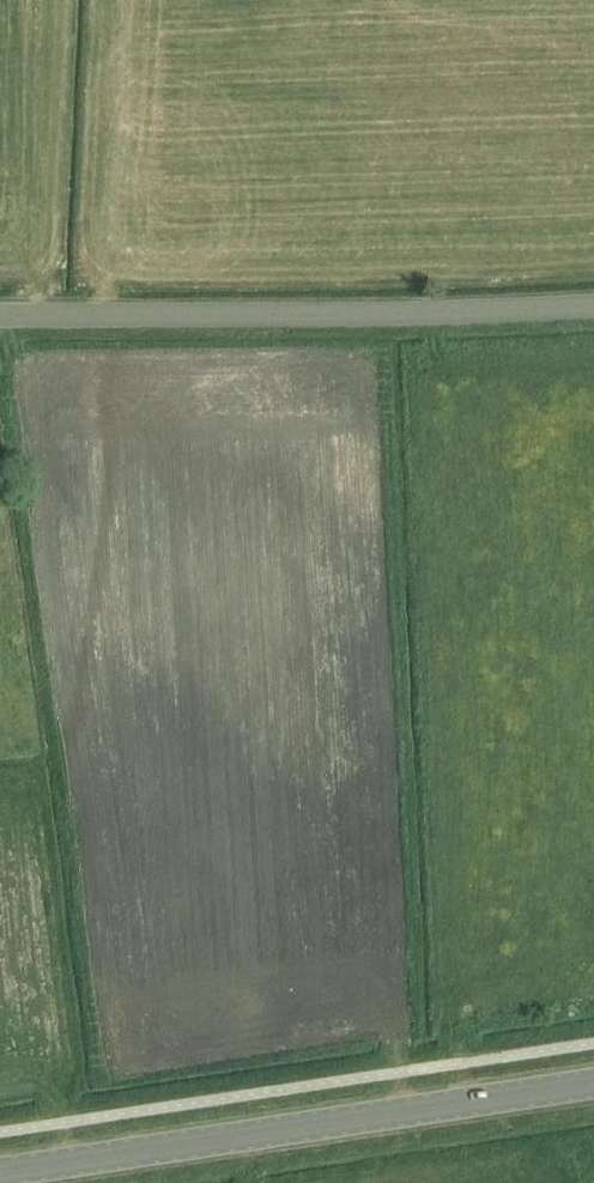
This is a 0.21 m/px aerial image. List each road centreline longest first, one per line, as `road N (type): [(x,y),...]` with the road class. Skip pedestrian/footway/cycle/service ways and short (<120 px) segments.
road 1 (tertiary): [(0,1173),(593,1083)]
road 2 (unclassified): [(593,307),(0,316)]

